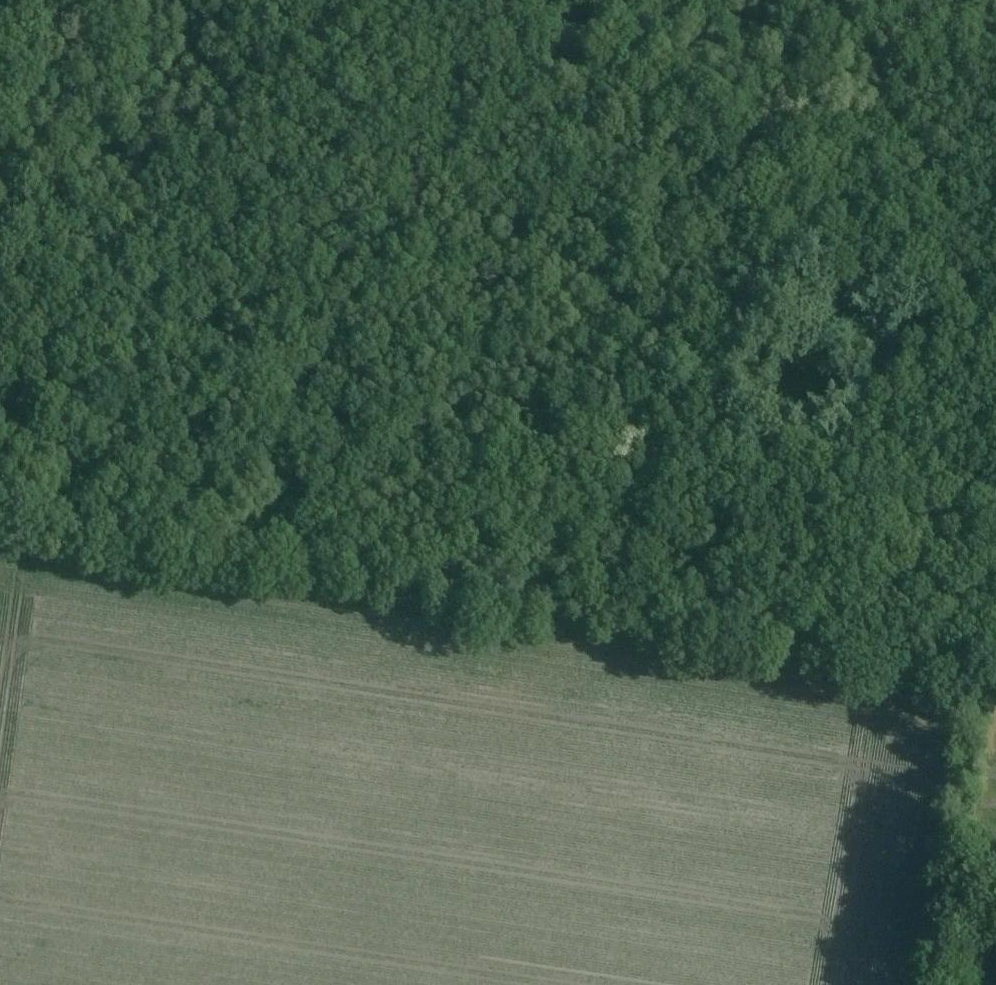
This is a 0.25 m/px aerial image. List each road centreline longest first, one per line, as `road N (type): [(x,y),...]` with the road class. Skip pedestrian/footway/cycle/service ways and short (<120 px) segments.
road 1 (unclassified): [(995,325),(538,0)]

